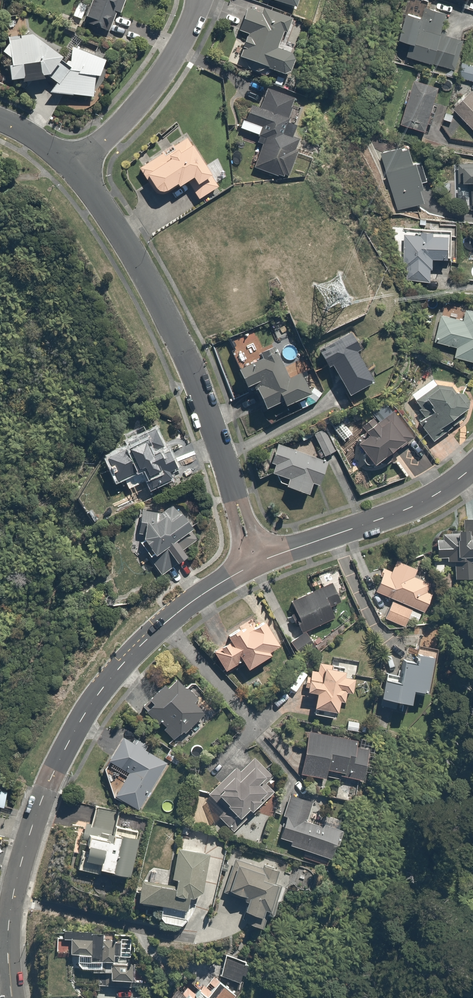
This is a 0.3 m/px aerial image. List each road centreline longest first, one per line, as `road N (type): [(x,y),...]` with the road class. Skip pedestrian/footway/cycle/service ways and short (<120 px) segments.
road 1 (residential): [(257,564),(186,357),(77,166)]
road 2 (tertiary): [(257,564),(215,587),(129,656),(62,749),(38,808)]
road 3 (tertiary): [(472,467),(425,502),(257,564)]
road 4 (residential): [(77,166),(175,52),(193,0)]
road 5 (tertiary): [(13,997),(10,902),(38,808)]

